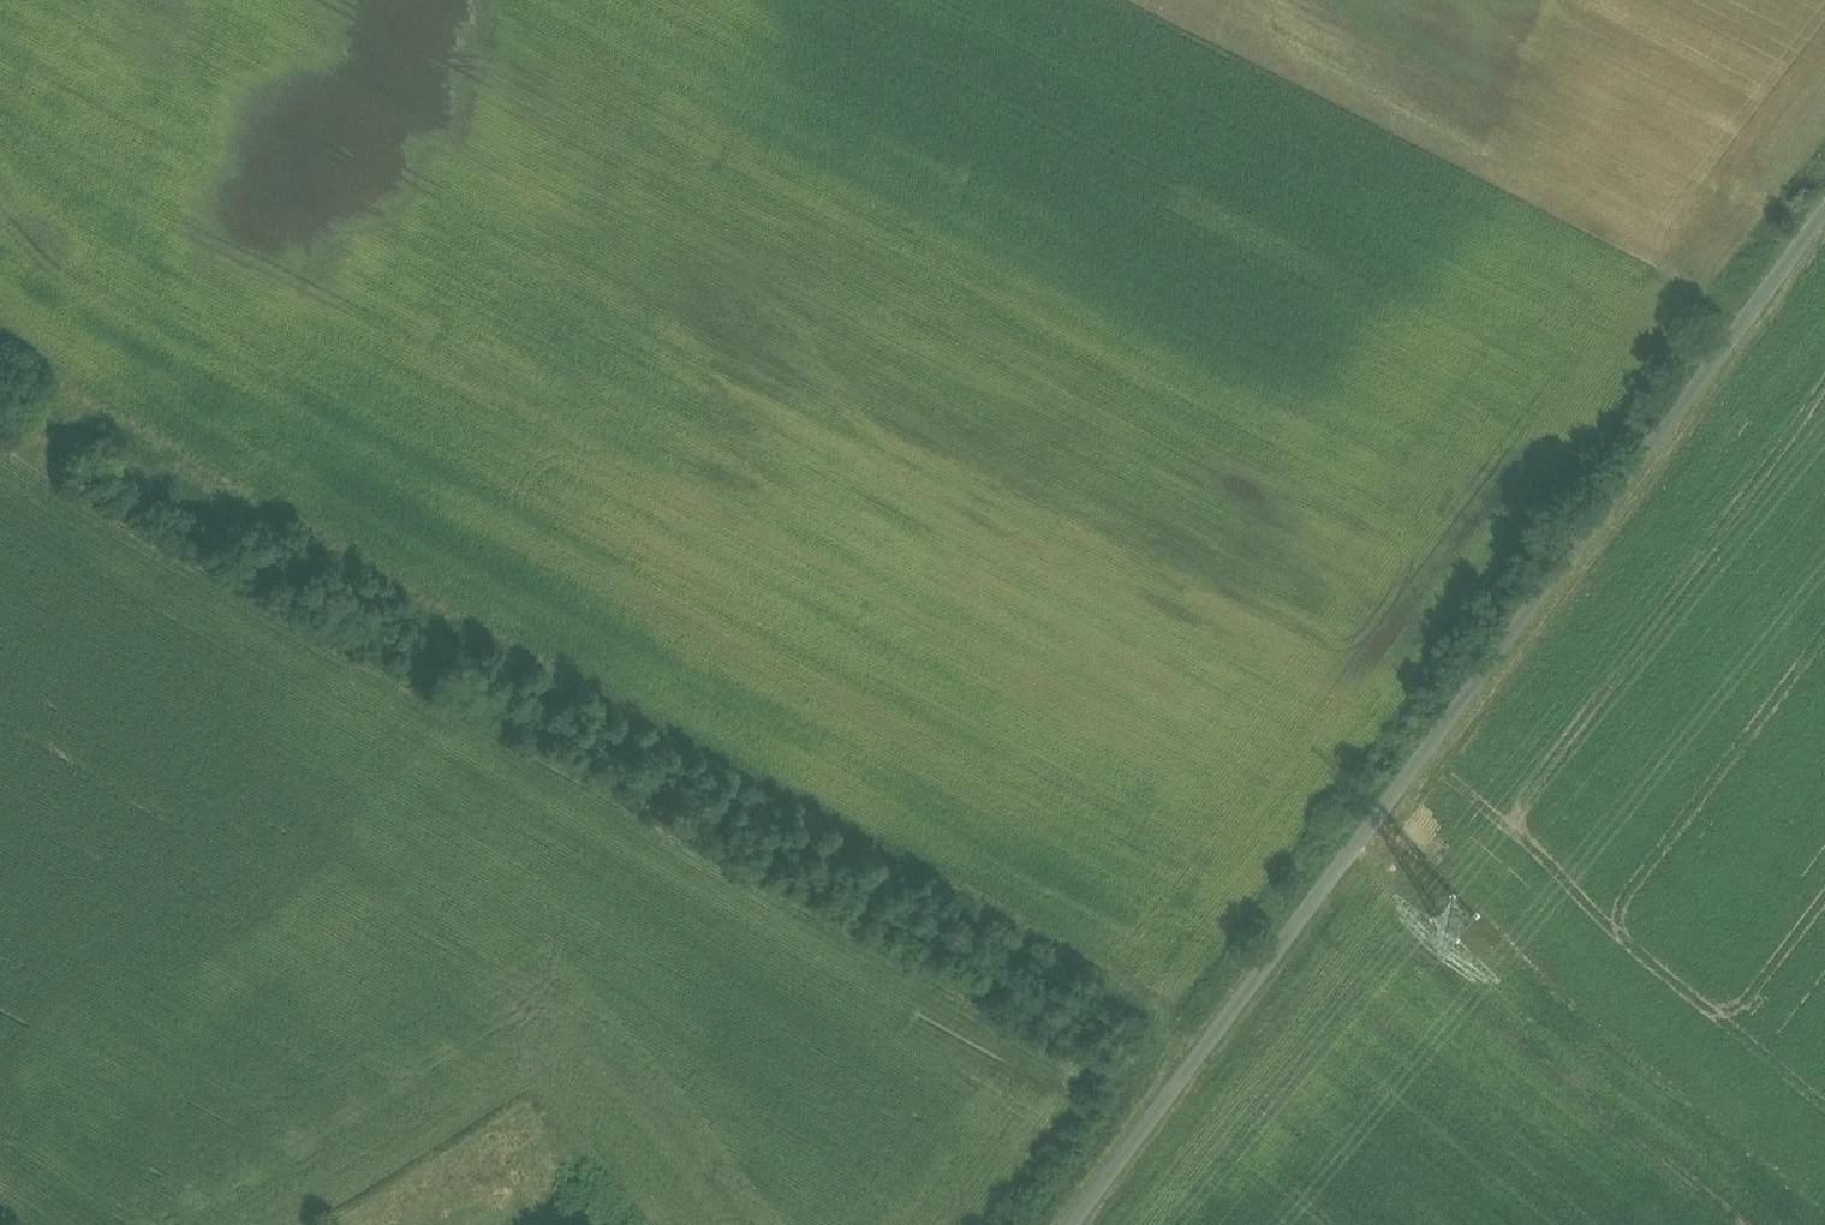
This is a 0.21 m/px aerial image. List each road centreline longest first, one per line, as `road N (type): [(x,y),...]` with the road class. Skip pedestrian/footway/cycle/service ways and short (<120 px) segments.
road 1 (unclassified): [(1068,1224),(1824,218)]

